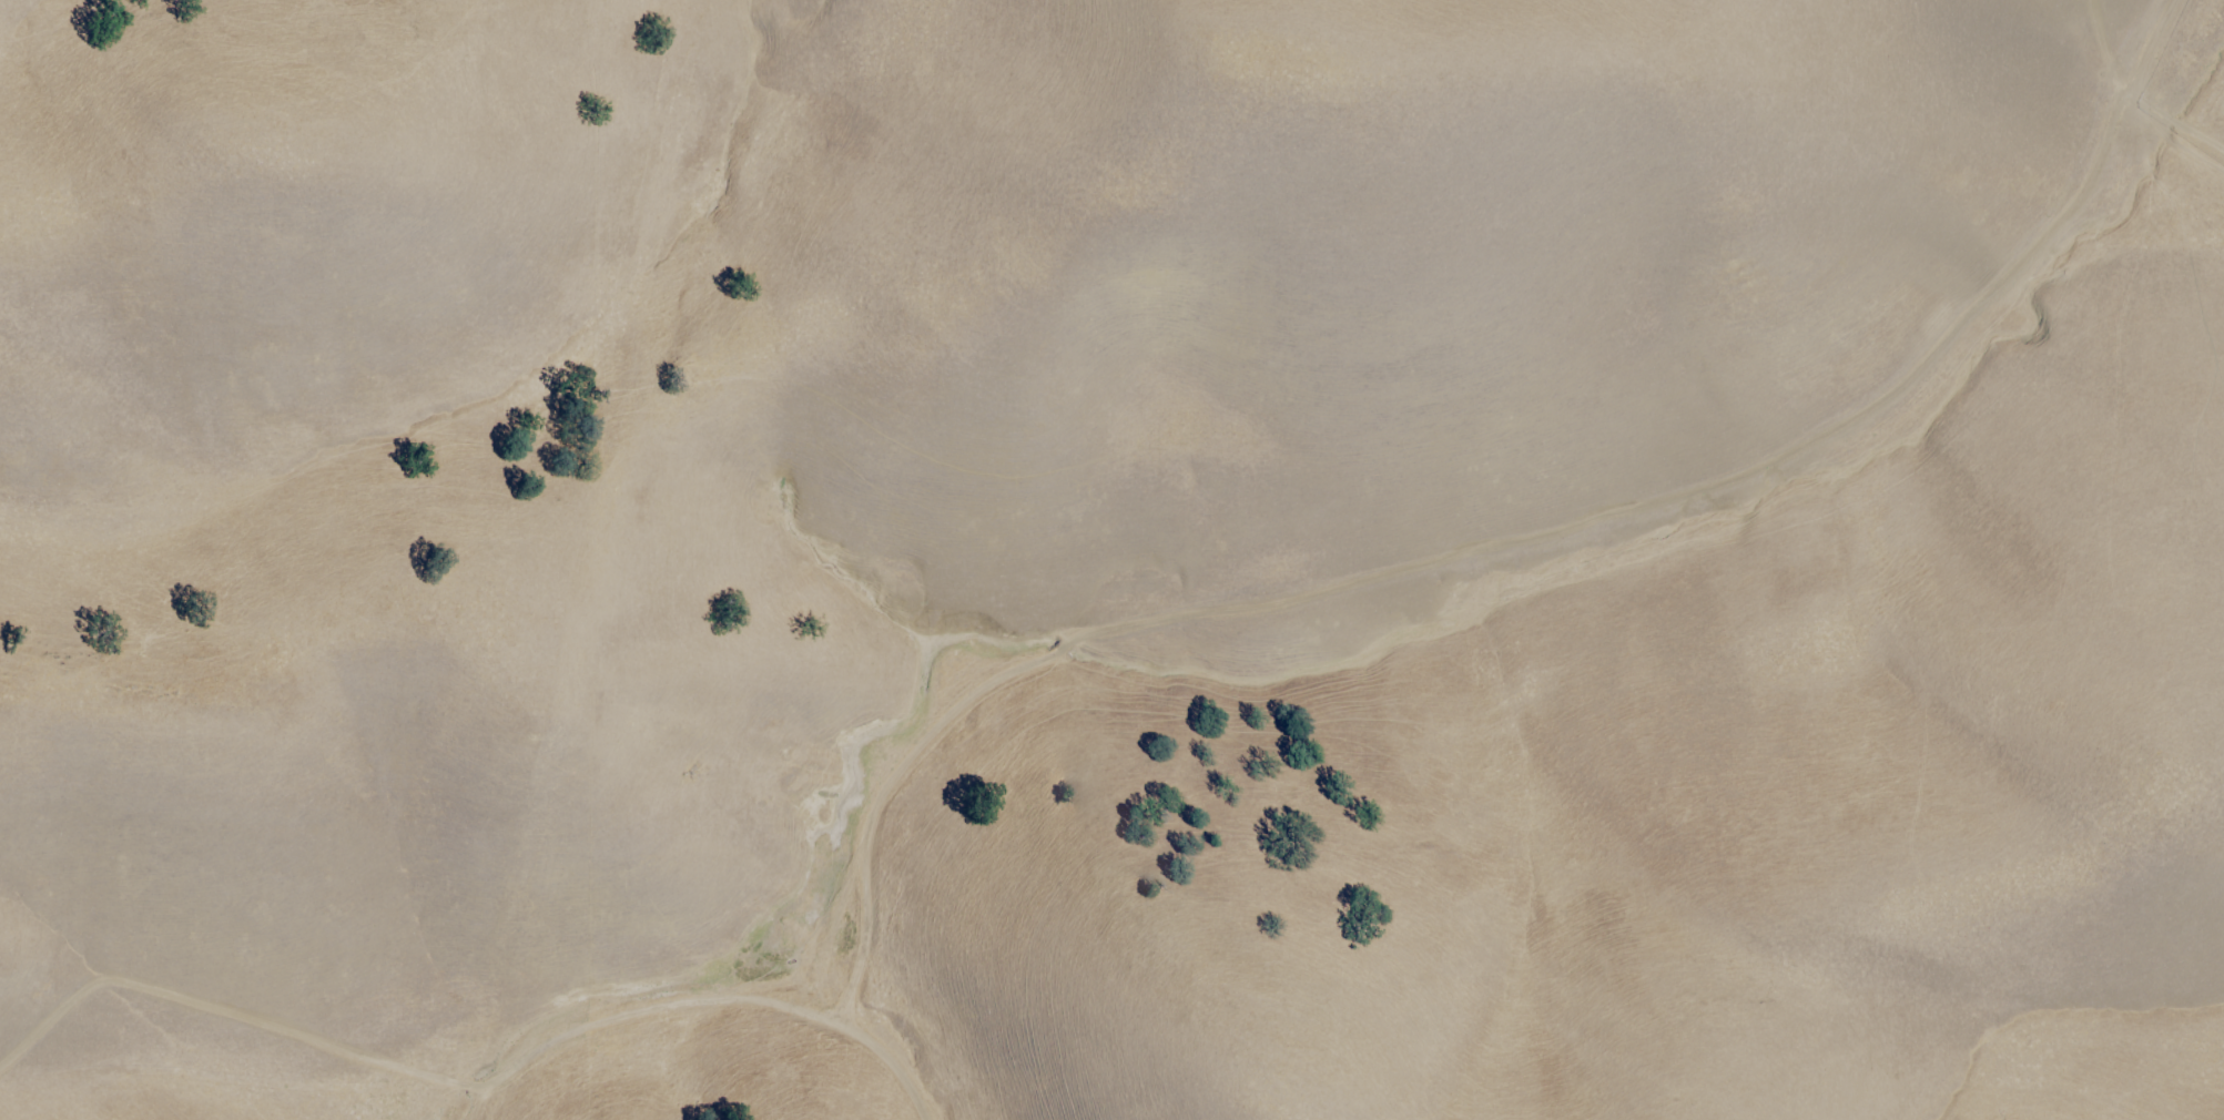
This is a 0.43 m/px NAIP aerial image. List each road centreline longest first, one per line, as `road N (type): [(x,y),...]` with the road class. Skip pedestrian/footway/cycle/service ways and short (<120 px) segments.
road 1 (track): [(2223,158),(2113,84),(2088,176),(2048,230),(1902,379),(1818,437),(1720,481),(1548,534),(1275,603),(1072,639),(1044,663),(1003,673),(900,771),(865,835),(847,1020),(900,1073),(921,1119)]

